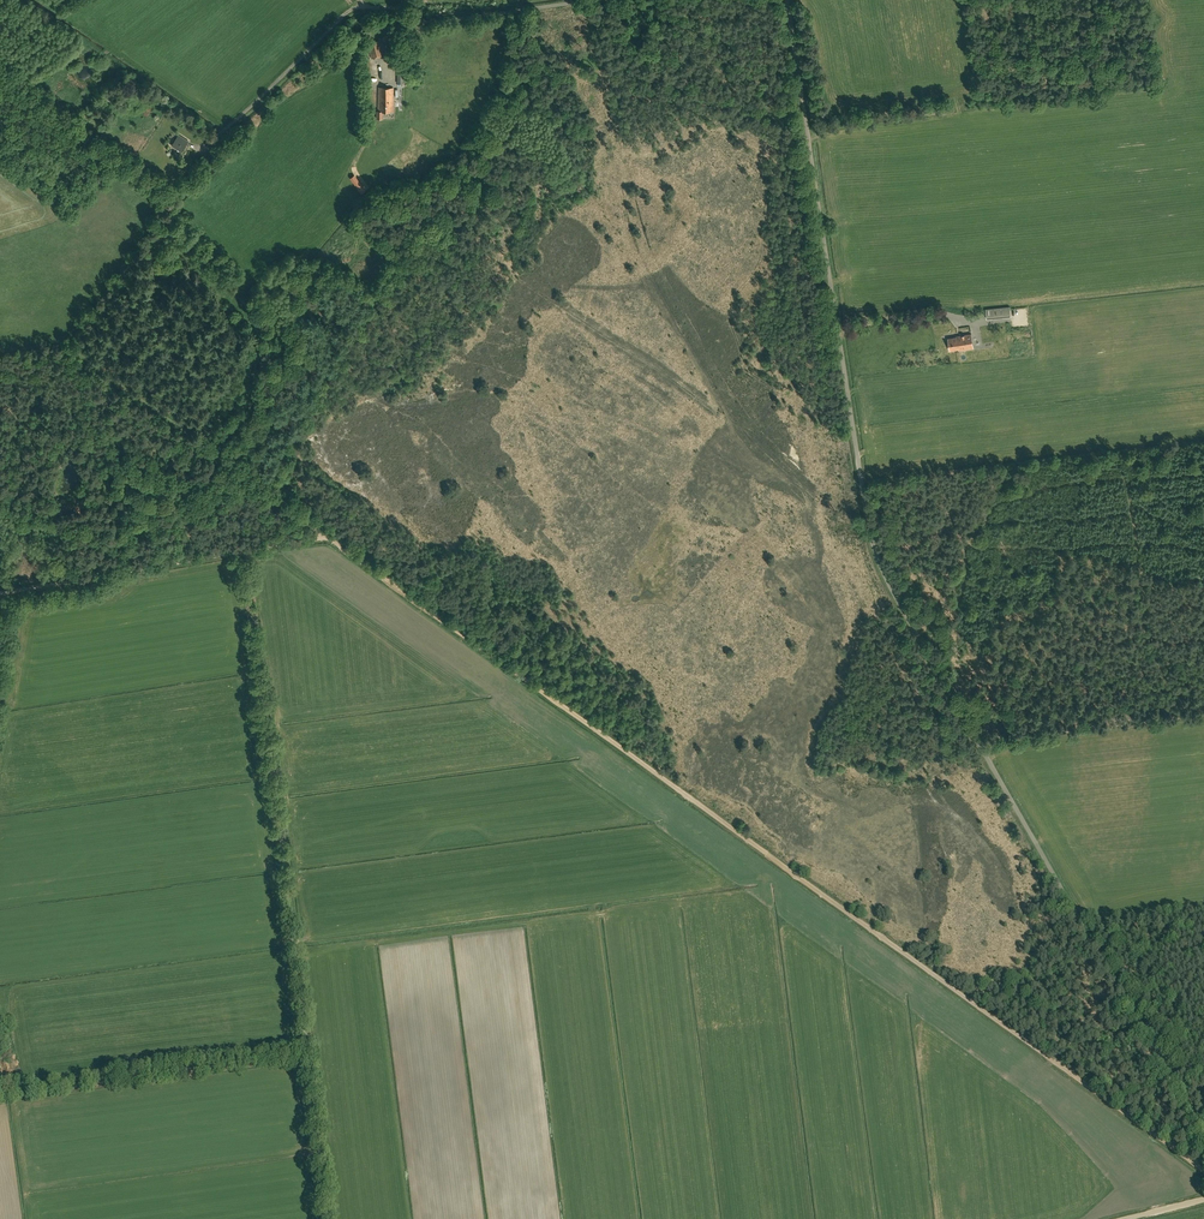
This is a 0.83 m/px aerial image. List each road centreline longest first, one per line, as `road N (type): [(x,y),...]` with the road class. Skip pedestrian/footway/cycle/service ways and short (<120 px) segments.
road 1 (unclassified): [(1203,1129),(873,543),(787,0)]
road 2 (track): [(332,539),(985,1012)]
road 3 (unclassified): [(220,133),(357,7),(395,8),(434,22),(586,0)]
road 4 (track): [(266,490),(432,203),(423,173)]
road 5 (track): [(332,539),(0,594)]
road 6 (track): [(332,539),(68,349)]
road 7 (track): [(985,1012),(1203,1169)]

